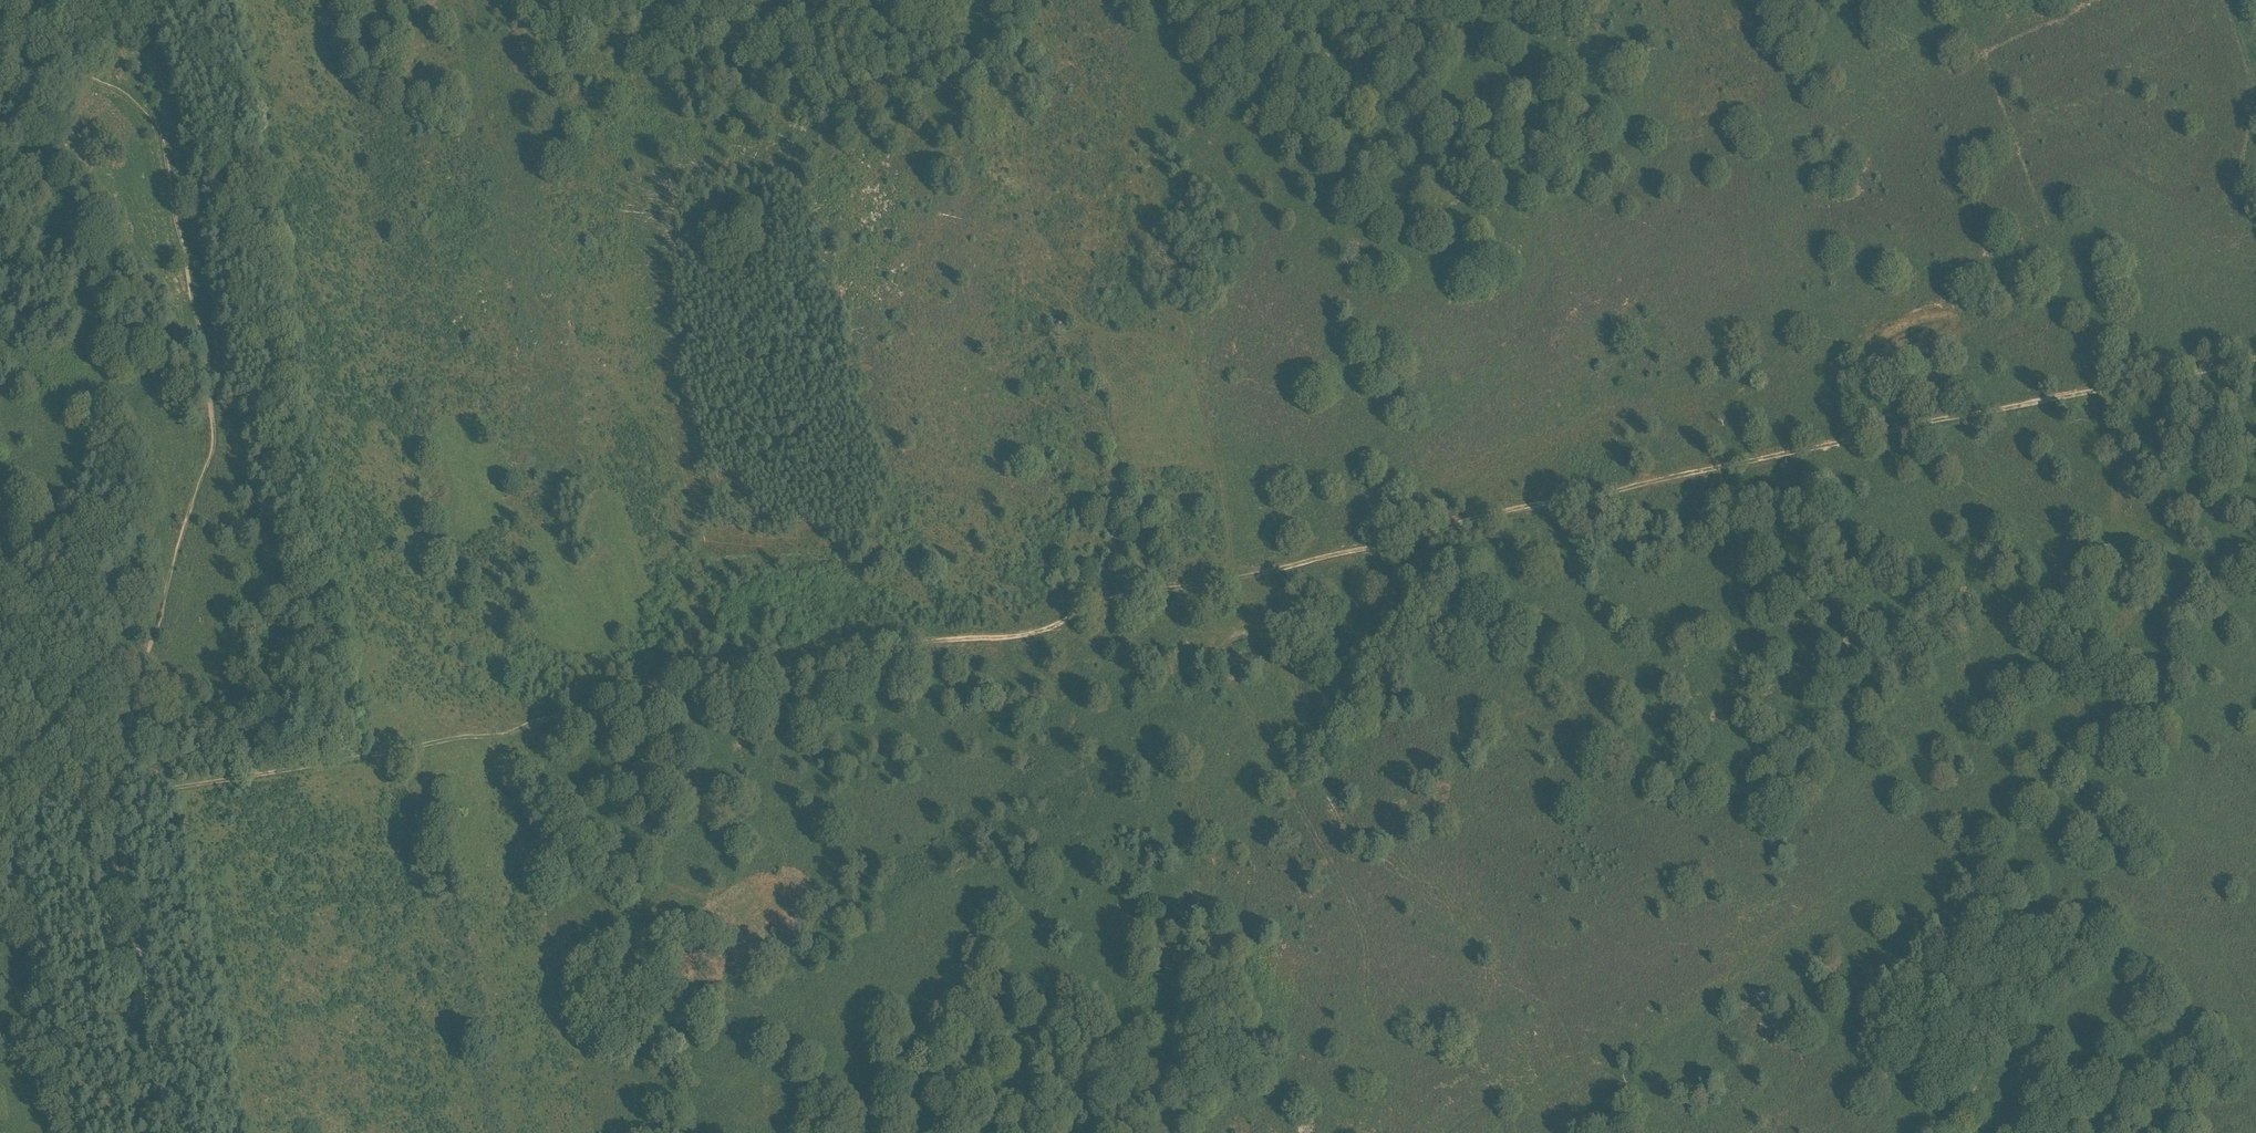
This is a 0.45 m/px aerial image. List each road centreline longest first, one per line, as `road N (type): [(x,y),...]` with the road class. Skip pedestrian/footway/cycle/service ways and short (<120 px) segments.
road 1 (track): [(0,823),(116,795),(521,729),(618,702),(944,640),(1035,637),(1143,593),(2255,362)]
road 2 (track): [(176,0),(0,37)]

